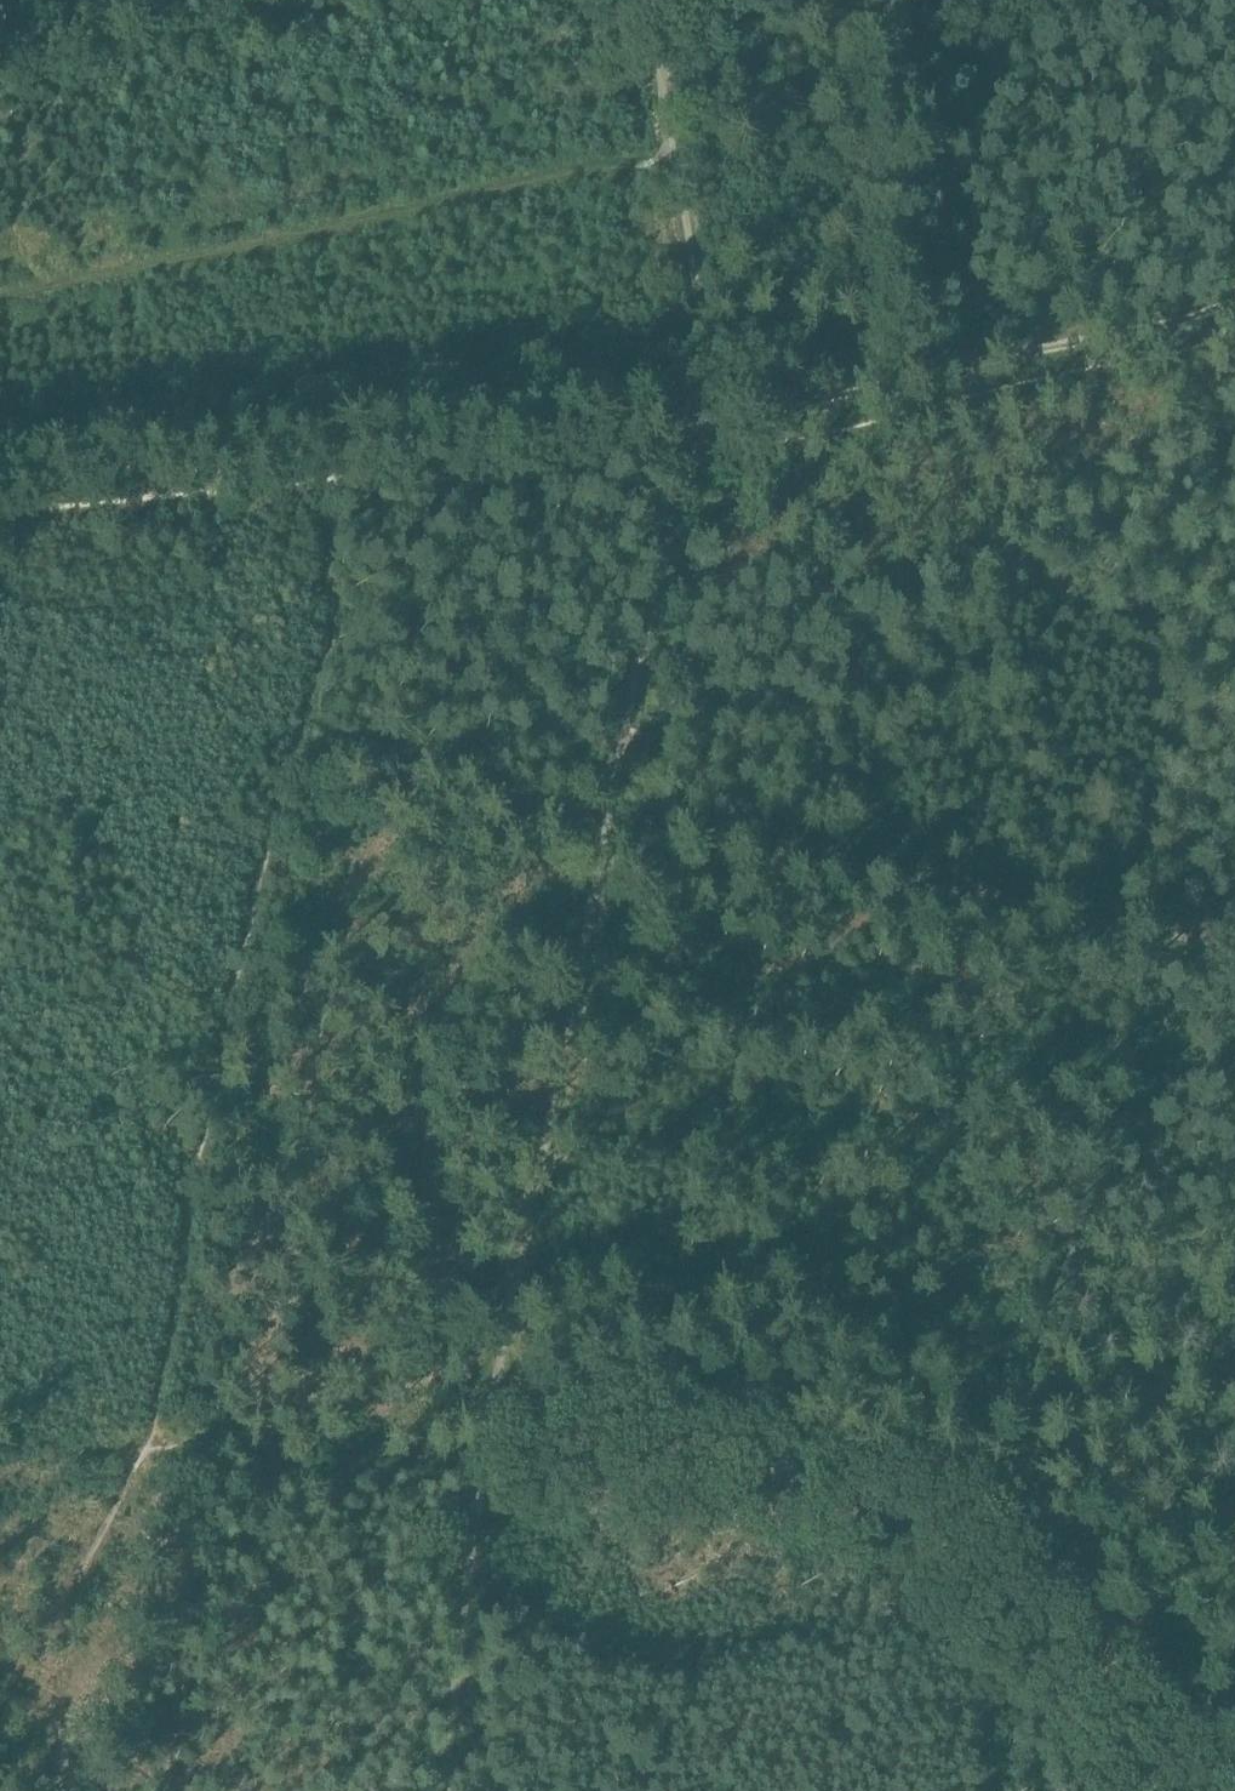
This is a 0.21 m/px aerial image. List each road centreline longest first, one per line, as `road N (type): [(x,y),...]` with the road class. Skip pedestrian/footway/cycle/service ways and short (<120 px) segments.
road 1 (track): [(672,144),(699,301),(695,439),(606,827),(1197,946),(1234,946)]
road 2 (track): [(0,299),(672,144),(647,0)]
road 3 (track): [(1234,304),(1184,329),(696,407)]

